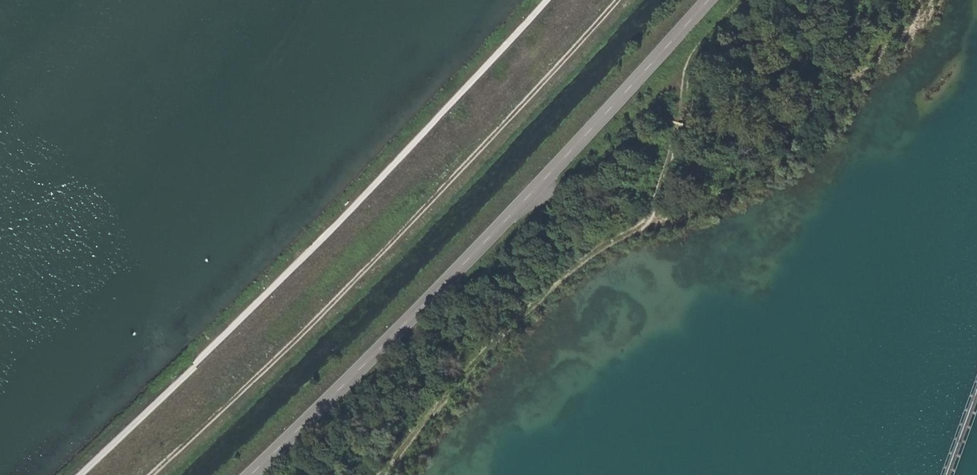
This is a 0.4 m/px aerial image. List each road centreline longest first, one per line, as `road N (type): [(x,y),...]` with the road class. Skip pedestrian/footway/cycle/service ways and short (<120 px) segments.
road 1 (track): [(546,0),(310,258),(81,474)]
road 2 (tertiary): [(703,0),(458,273),(253,474)]
road 3 (track): [(612,0),(457,185),(346,281),(165,474)]

